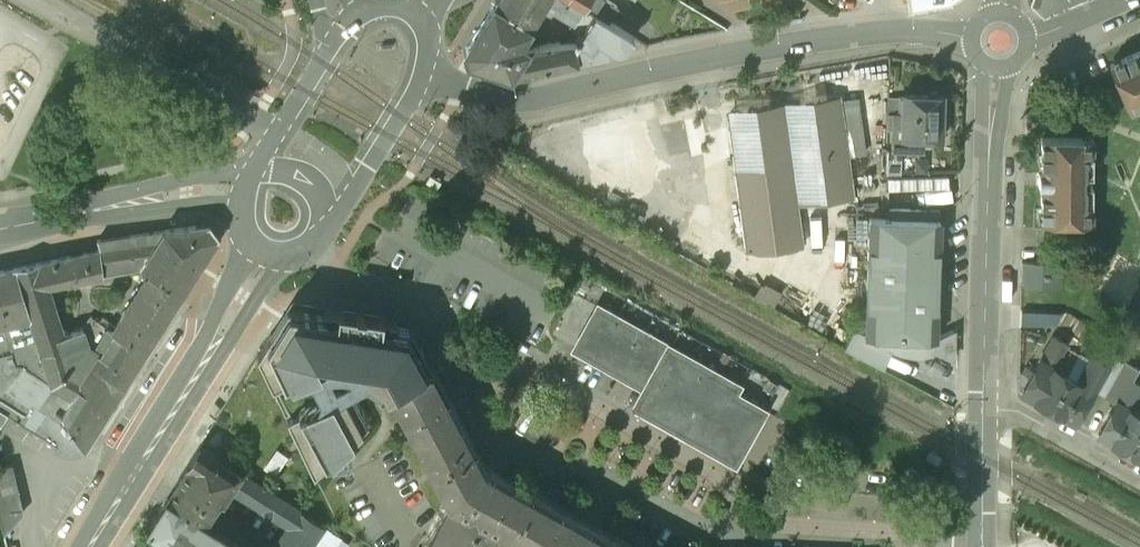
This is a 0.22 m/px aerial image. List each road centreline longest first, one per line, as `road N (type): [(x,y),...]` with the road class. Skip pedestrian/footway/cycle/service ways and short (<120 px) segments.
road 1 (tertiary): [(972,31),(723,56),(535,102),(418,78)]
road 2 (residential): [(751,530),(726,474),(535,369),(473,363)]
road 3 (secondary): [(88,546),(240,302),(259,255)]
road 4 (tertiary): [(987,394),(999,63)]
road 5 (unclassified): [(278,134),(34,0)]
road 6 (secondary): [(242,195),(199,191),(0,228)]
road 7 (residential): [(987,532),(751,530)]
road 8 (residential): [(473,363),(309,250)]
road 9 (tertiary): [(412,11),(357,14),(278,134)]
road 10 (residential): [(473,363),(483,410),(511,443),(598,491)]
road 11 (residential): [(1139,474),(987,394)]
road 12 (residential): [(598,491),(711,540),(751,530)]
road 13 (tertiary): [(341,204),(418,78)]
road 14 (tertiary): [(987,532),(987,394)]

